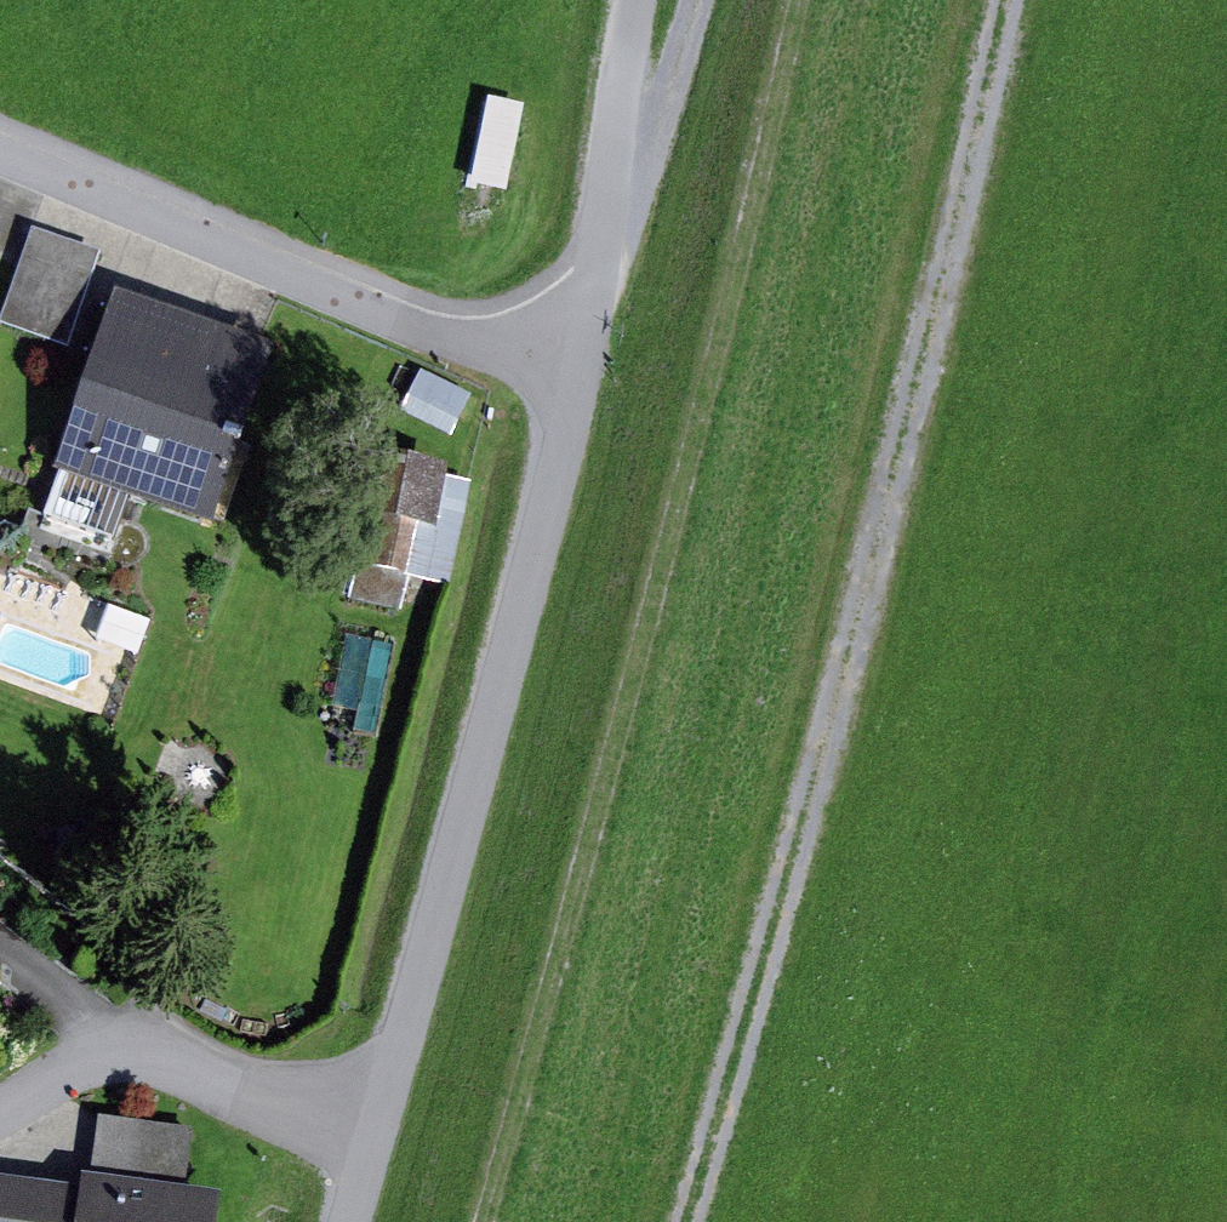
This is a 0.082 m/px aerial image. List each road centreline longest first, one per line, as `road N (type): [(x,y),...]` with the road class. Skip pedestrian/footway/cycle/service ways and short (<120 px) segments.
road 1 (track): [(696,1221),(1025,0)]
road 2 (track): [(499,1221),(599,884),(814,0)]
road 3 (track): [(353,1221),(588,389)]
road 4 (residential): [(588,389),(0,141)]
road 5 (residential): [(0,1110),(87,1060),(170,1053),(382,1125)]
road 6 (track): [(606,221),(685,70),(703,0)]

